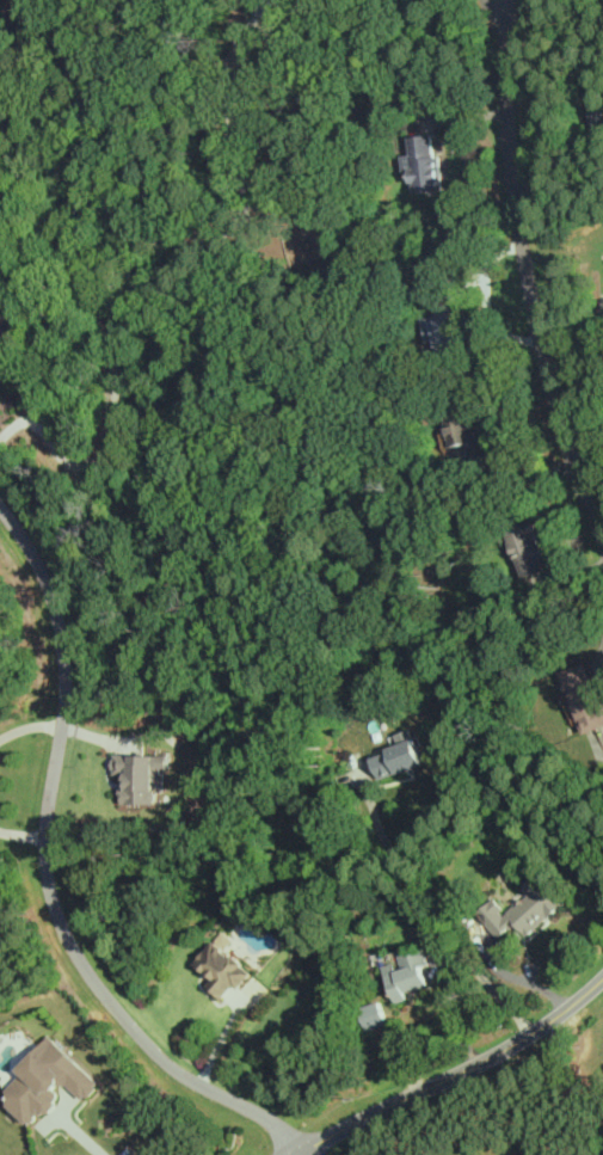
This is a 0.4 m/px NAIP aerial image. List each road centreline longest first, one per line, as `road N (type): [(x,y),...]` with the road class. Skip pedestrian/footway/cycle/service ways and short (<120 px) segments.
road 1 (residential): [(308,1148),(257,1108),(160,1056),(64,932),(45,843),(68,664),(47,575),(0,503)]
road 2 (residential): [(499,0),(525,301),(587,535),(602,564)]
road 3 (residential): [(297,1154),(528,1044),(602,983)]

